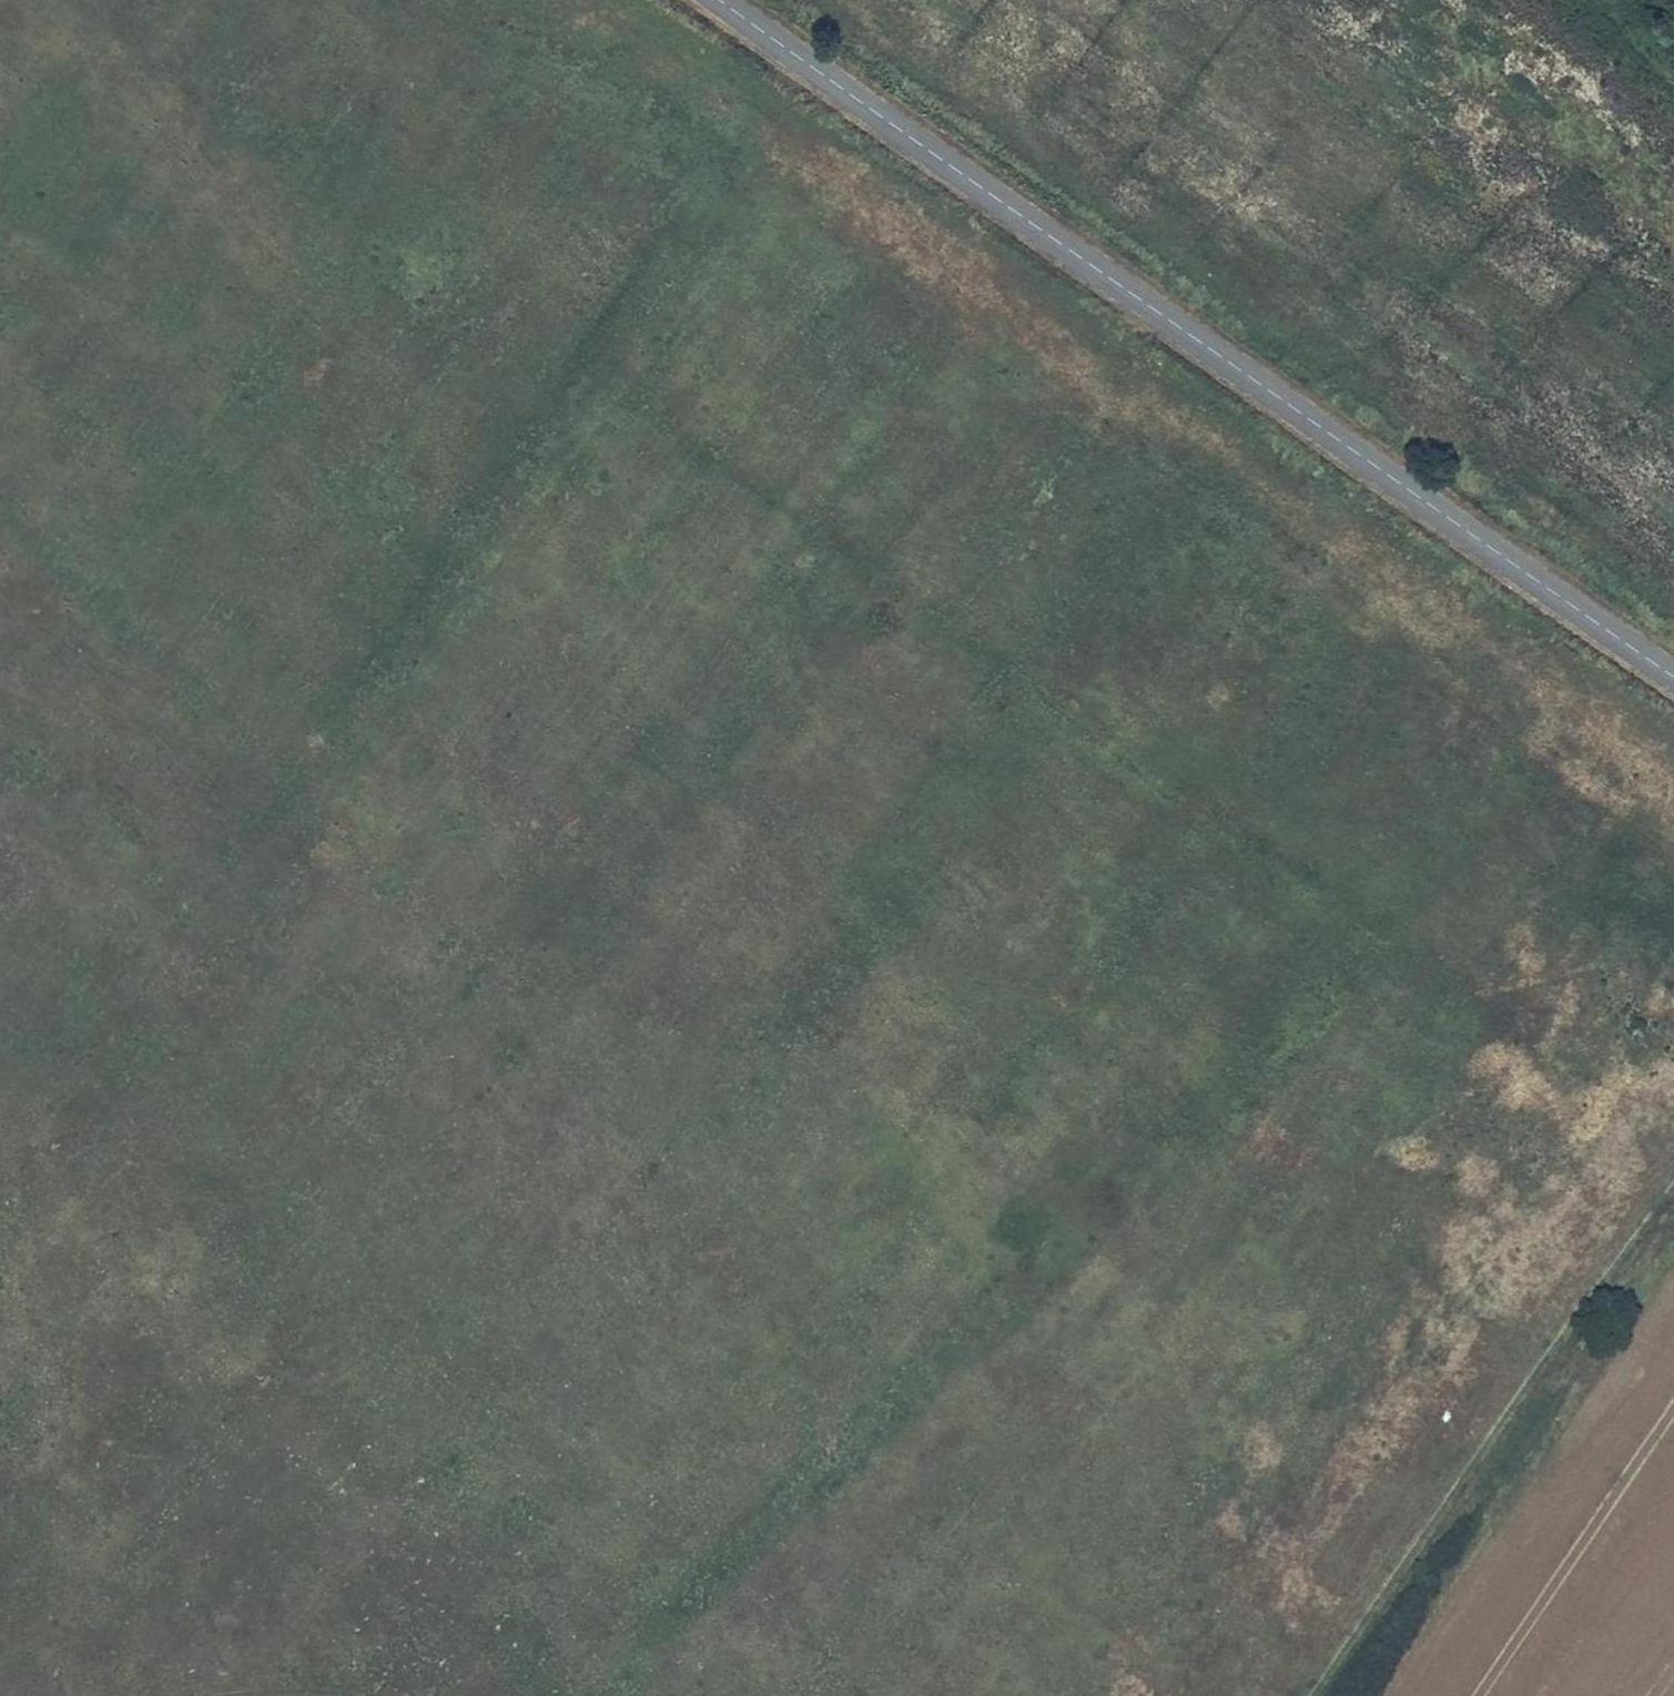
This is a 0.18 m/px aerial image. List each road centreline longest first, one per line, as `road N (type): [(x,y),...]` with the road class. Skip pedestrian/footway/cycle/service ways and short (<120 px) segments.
road 1 (tertiary): [(719,0),(1673,677)]
road 2 (track): [(1673,1207),(1347,1695)]

